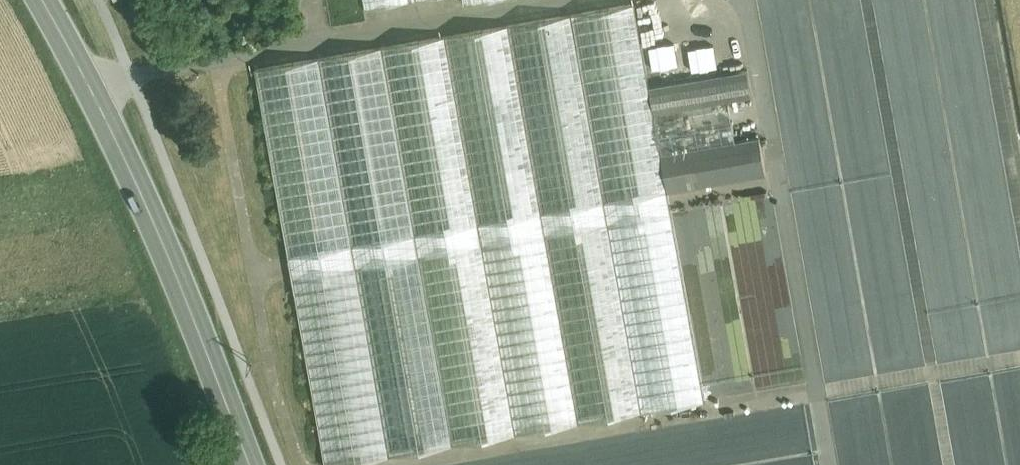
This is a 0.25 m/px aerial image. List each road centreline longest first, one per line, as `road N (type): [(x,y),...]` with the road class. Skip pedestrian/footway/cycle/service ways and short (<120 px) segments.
road 1 (primary): [(40,0),(154,225),(249,464)]

